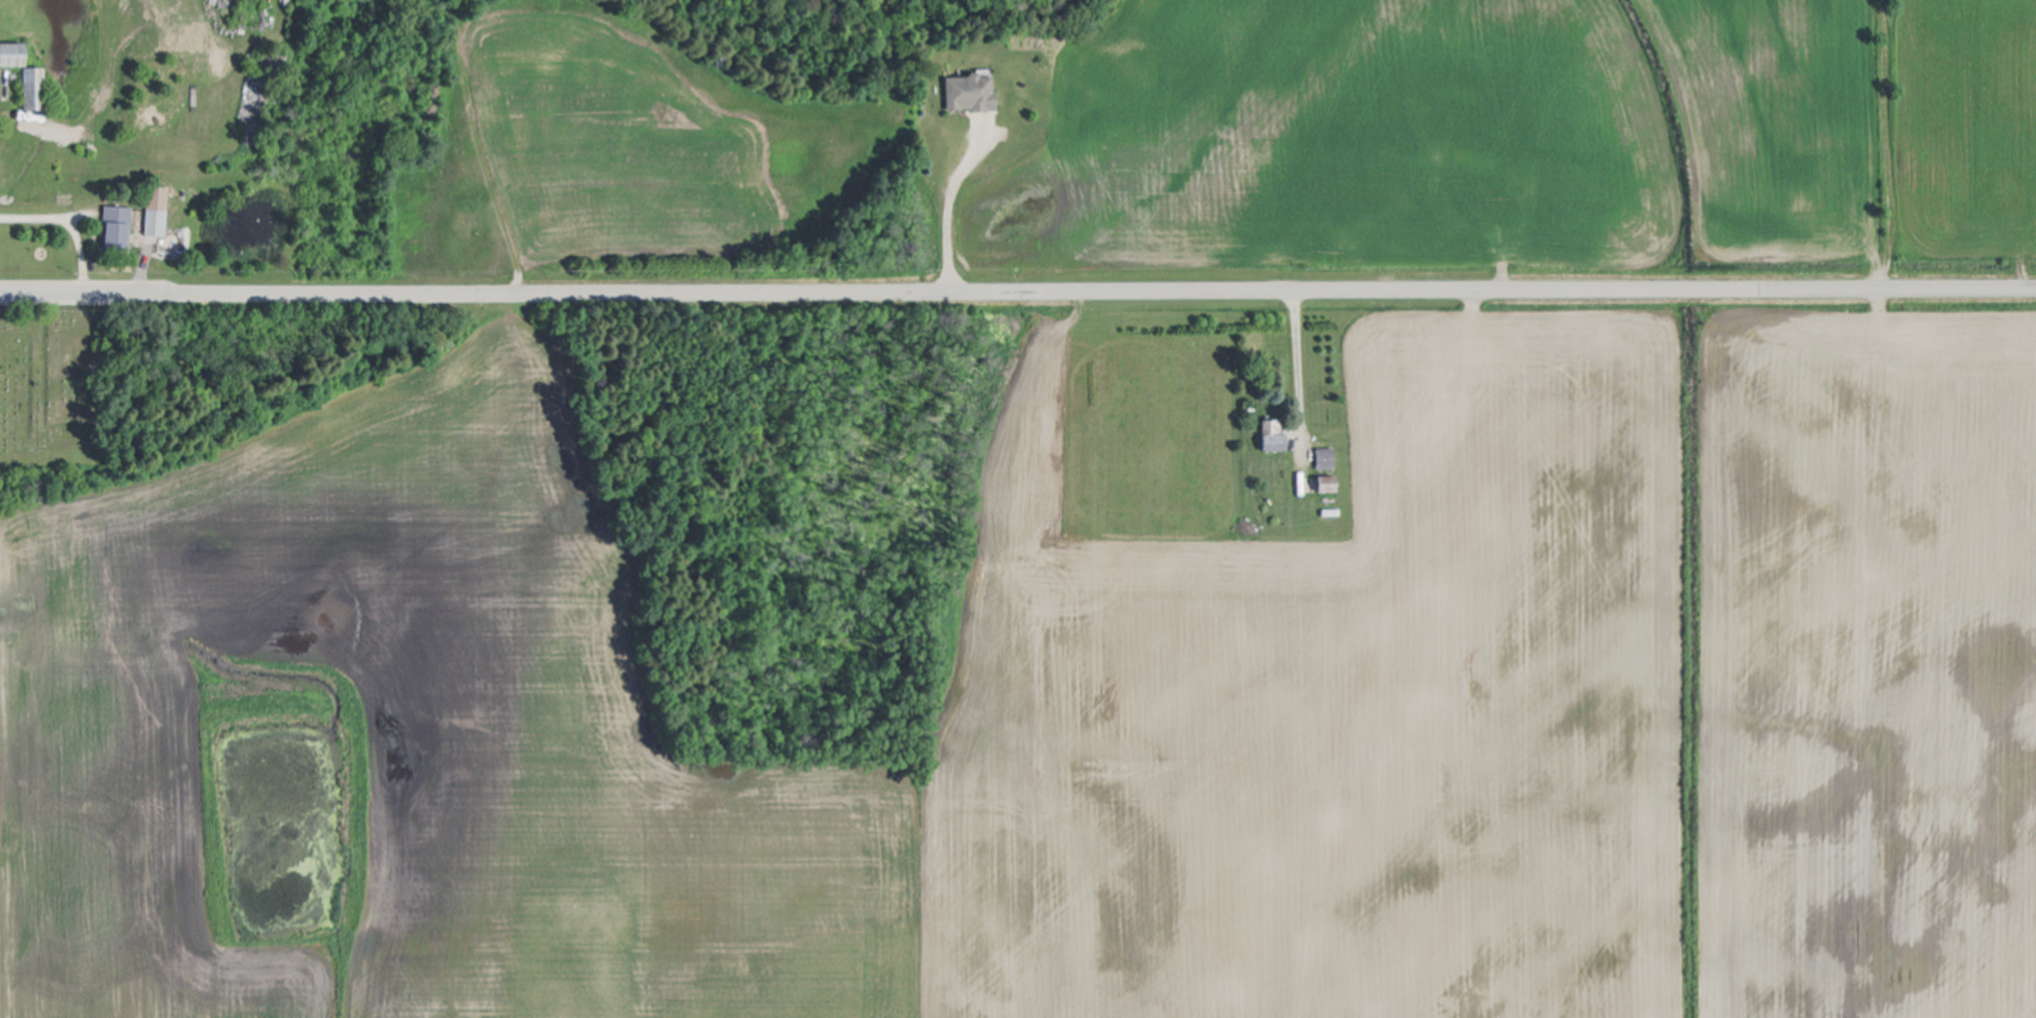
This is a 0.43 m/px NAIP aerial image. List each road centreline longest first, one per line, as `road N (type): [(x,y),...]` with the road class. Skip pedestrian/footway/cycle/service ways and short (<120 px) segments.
road 1 (residential): [(0,292),(2035,287)]

